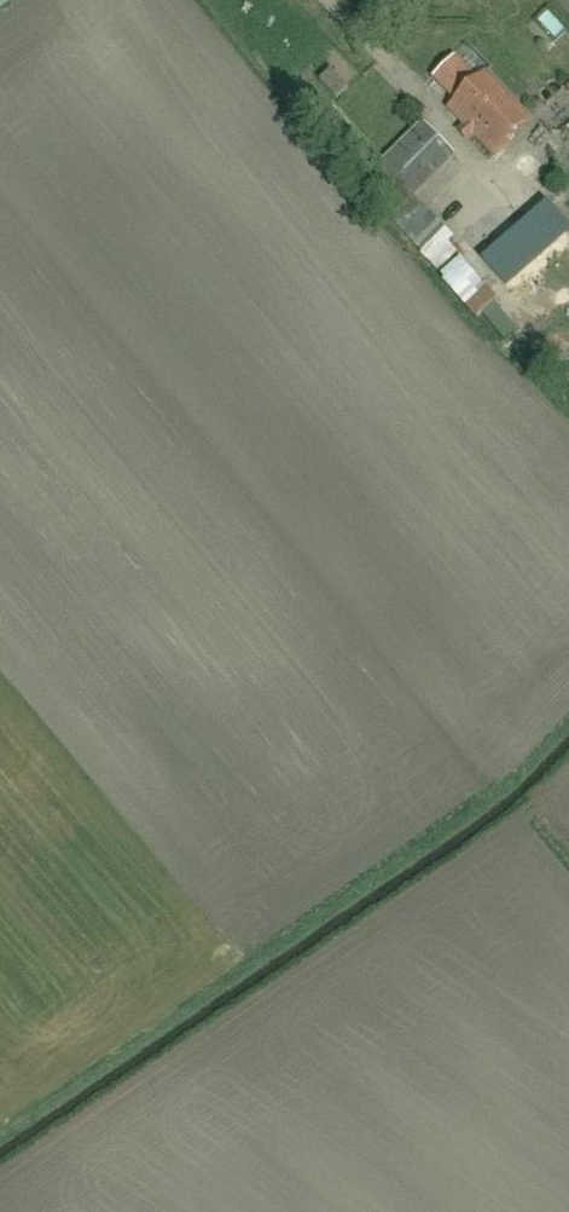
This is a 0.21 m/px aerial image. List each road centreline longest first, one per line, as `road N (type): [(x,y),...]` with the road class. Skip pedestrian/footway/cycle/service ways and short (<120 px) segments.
road 1 (track): [(417,96),(330,0)]

